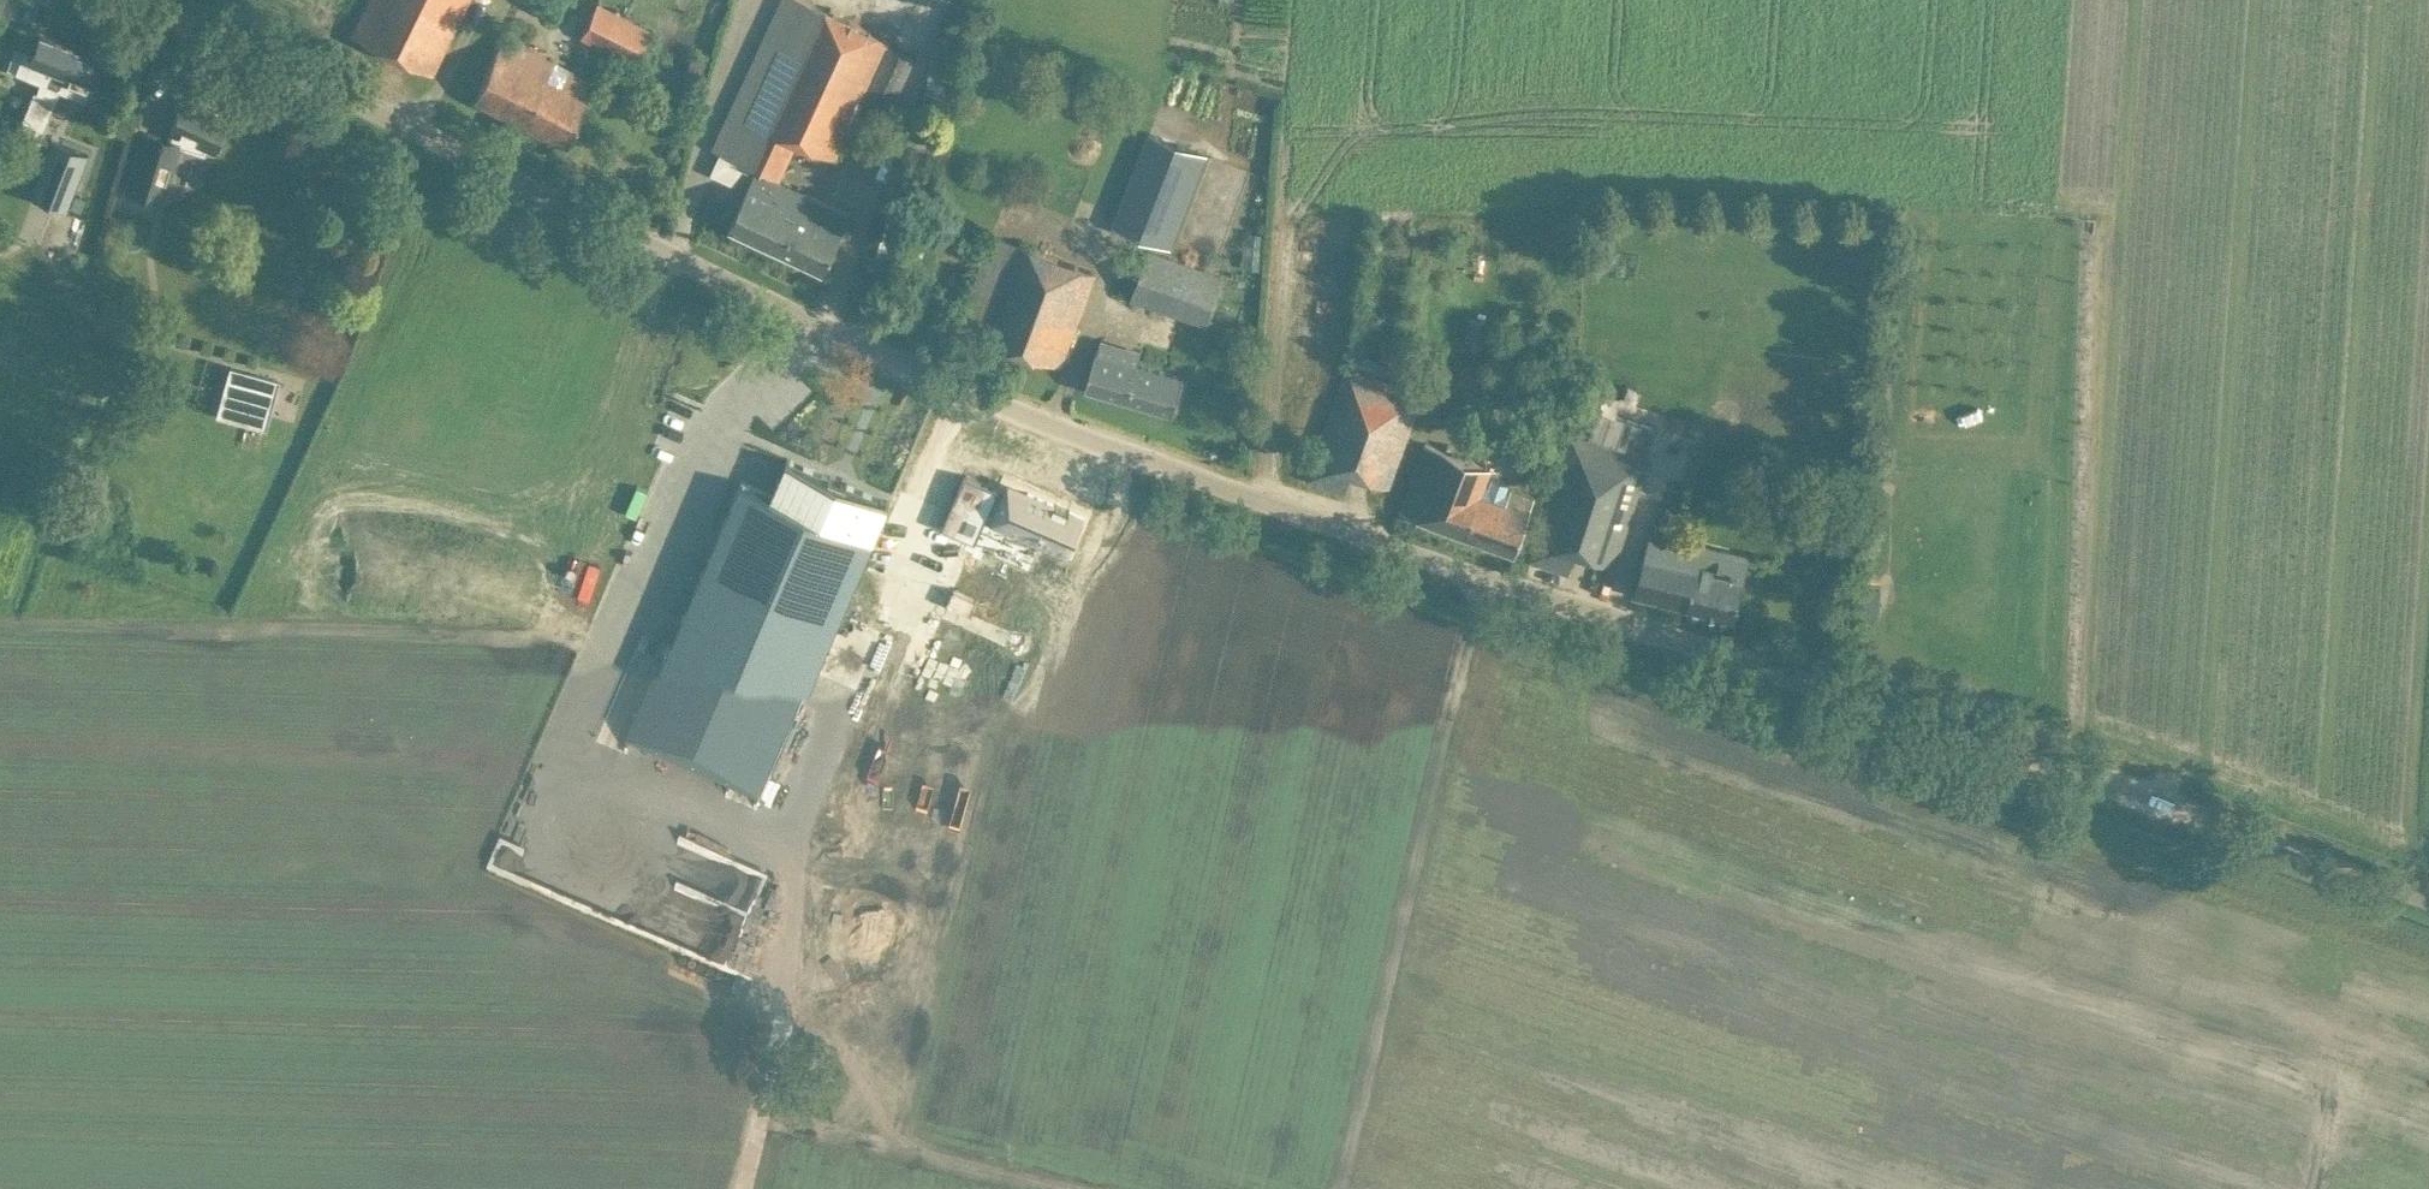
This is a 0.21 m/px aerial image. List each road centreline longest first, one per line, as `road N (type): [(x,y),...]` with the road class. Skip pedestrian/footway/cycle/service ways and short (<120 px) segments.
road 1 (unclassified): [(2428,902),(2021,752),(1039,422),(132,0)]

